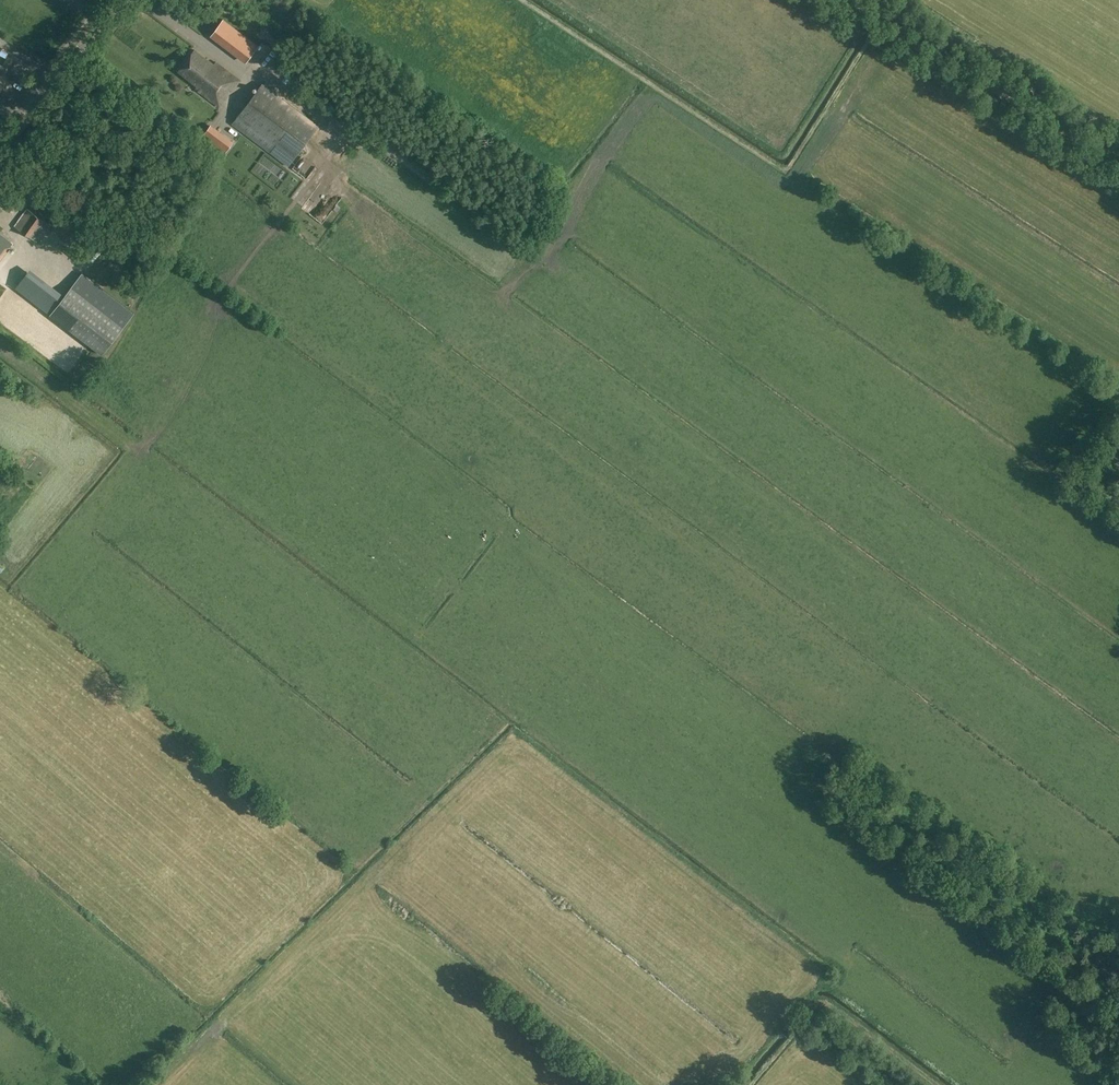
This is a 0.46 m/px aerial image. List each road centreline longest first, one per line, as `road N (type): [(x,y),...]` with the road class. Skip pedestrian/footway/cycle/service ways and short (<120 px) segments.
road 1 (track): [(1118,163),(856,0)]
road 2 (tertiary): [(0,150),(120,0)]
road 3 (track): [(0,350),(128,447),(154,439)]

